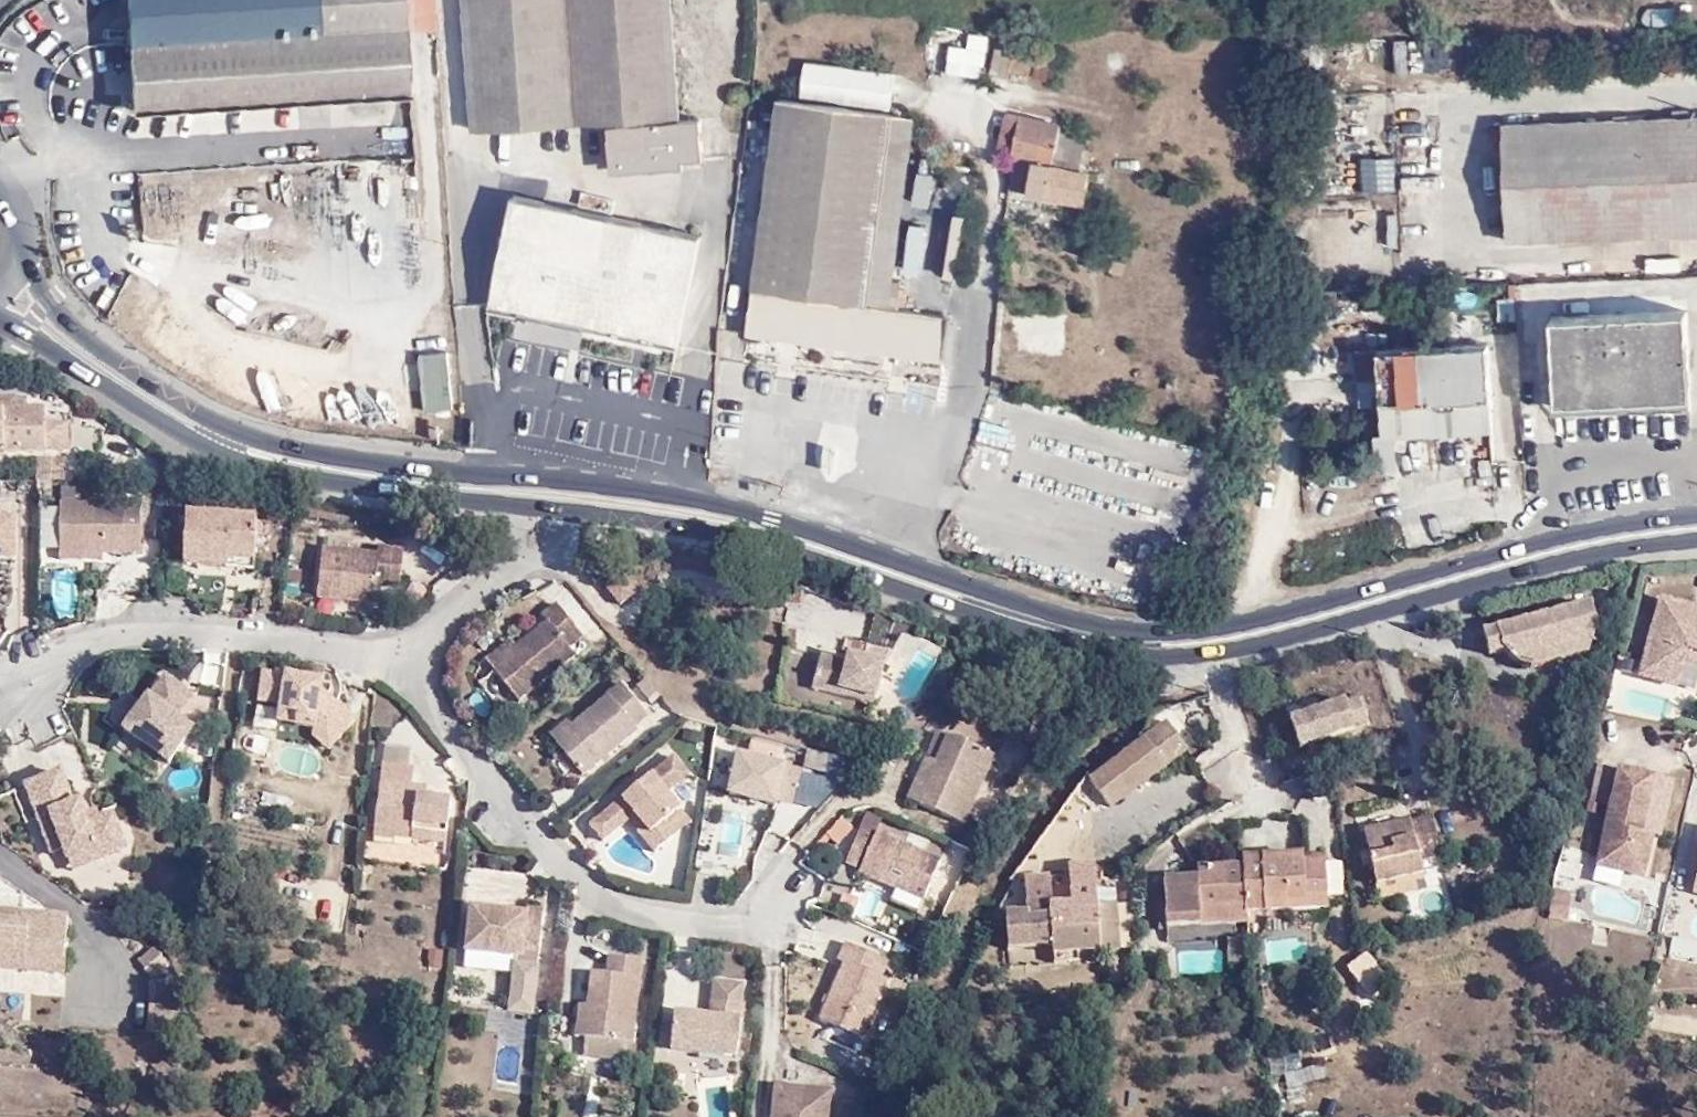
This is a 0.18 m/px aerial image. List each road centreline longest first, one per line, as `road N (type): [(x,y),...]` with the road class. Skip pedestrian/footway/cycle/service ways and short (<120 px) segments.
road 1 (secondary): [(1696,525),(1550,550),(1230,636),(1129,641),(1065,630),(774,530),(639,505),(356,473),(239,445),(197,425)]
road 2 (secondary): [(197,425),(67,327),(26,257)]
road 3 (secondary): [(0,320),(197,425)]

